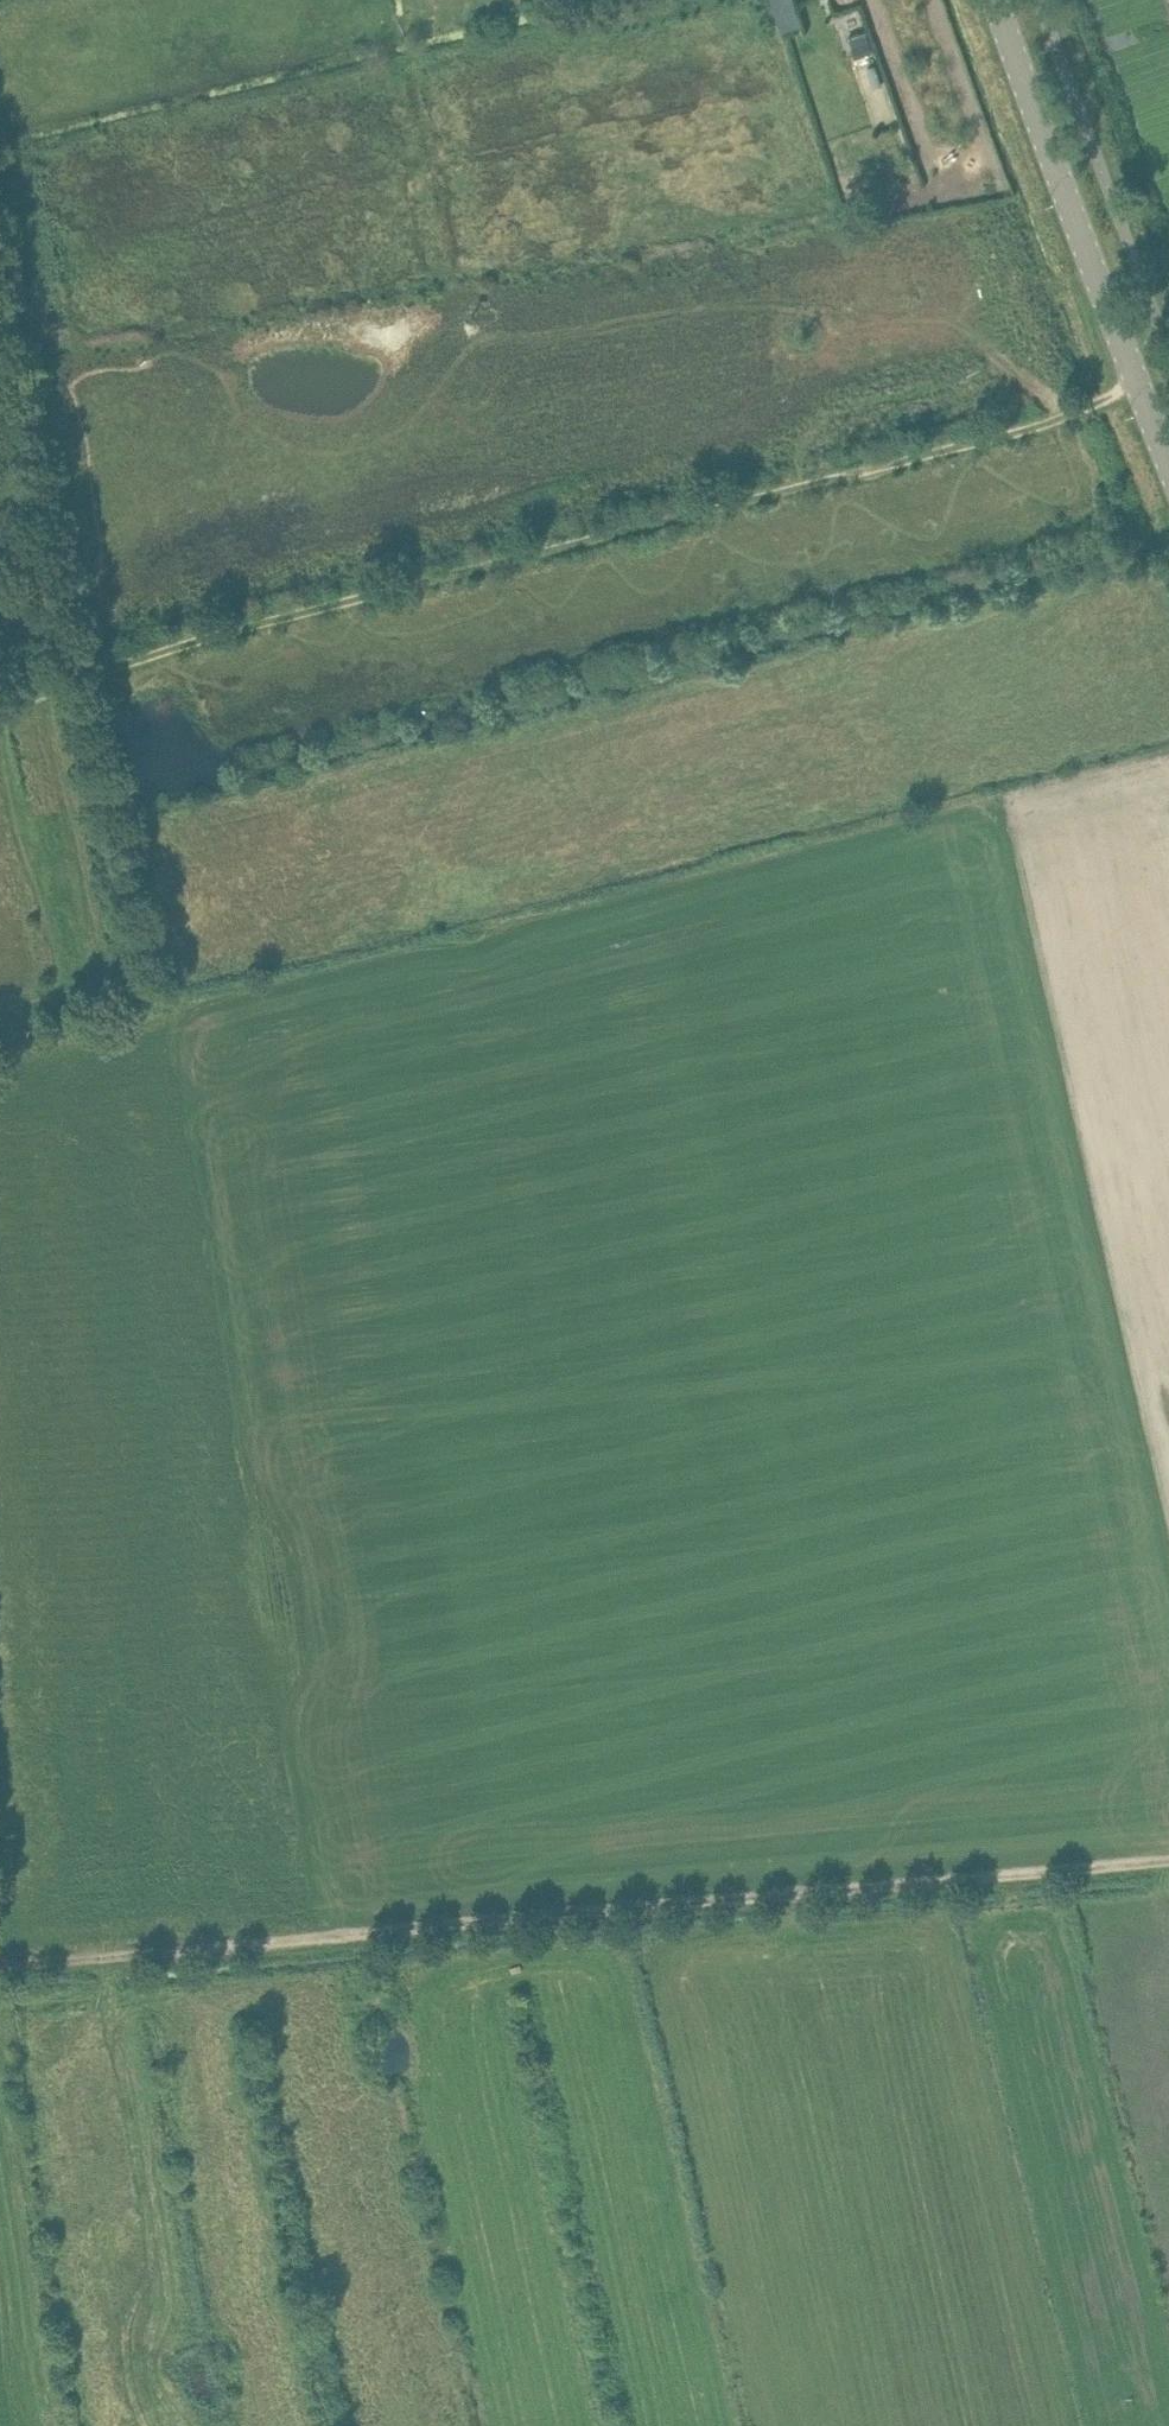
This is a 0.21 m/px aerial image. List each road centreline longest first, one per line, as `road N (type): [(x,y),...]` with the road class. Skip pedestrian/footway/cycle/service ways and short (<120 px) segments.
road 1 (track): [(1168,1867),(0,1982)]
road 2 (track): [(1139,390),(1035,433),(84,674)]
road 3 (tertiary): [(1168,459),(998,0)]

